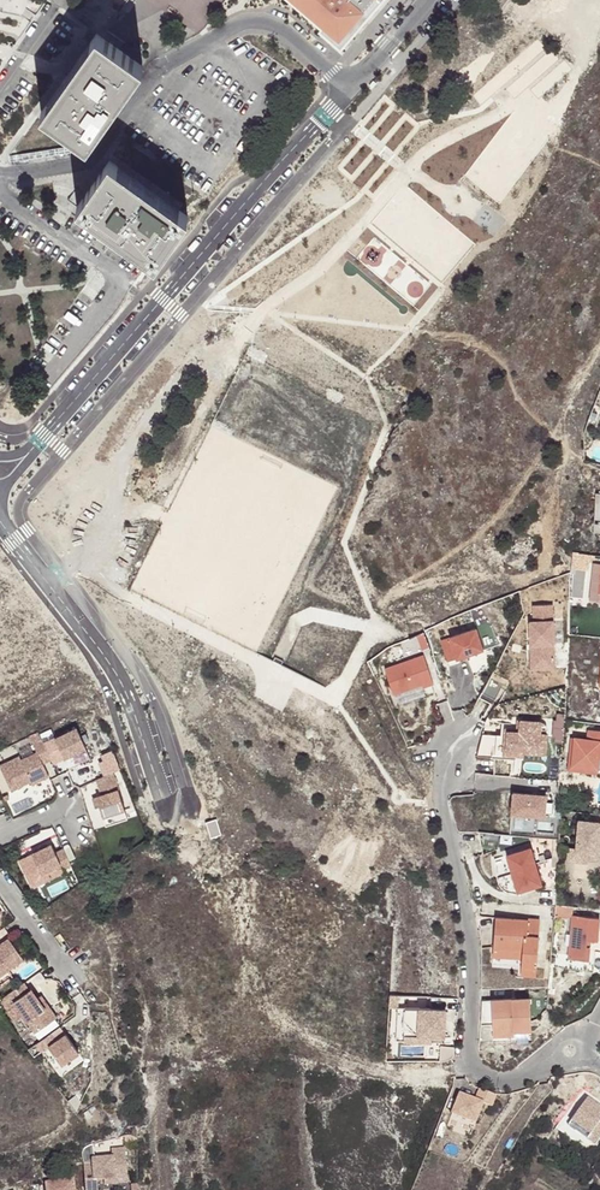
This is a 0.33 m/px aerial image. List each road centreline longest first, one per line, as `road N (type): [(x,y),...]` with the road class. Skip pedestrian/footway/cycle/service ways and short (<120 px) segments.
road 1 (track): [(194,353),(231,346),(261,310),(323,268),(425,155),(519,103),(540,118),(489,185)]
road 2 (residential): [(348,87),(29,454),(0,470)]
road 3 (track): [(74,564),(335,700),(373,628),(311,615),(296,623),(285,648)]
road 4 (residential): [(464,726),(448,748),(439,802),(470,939),(466,1058),(487,1082),(504,1083),(569,1051)]
road 5 (residential): [(348,87),(276,26),(237,24),(153,71),(89,161),(0,176)]
road 6 (residential): [(0,520),(107,662),(166,797)]

